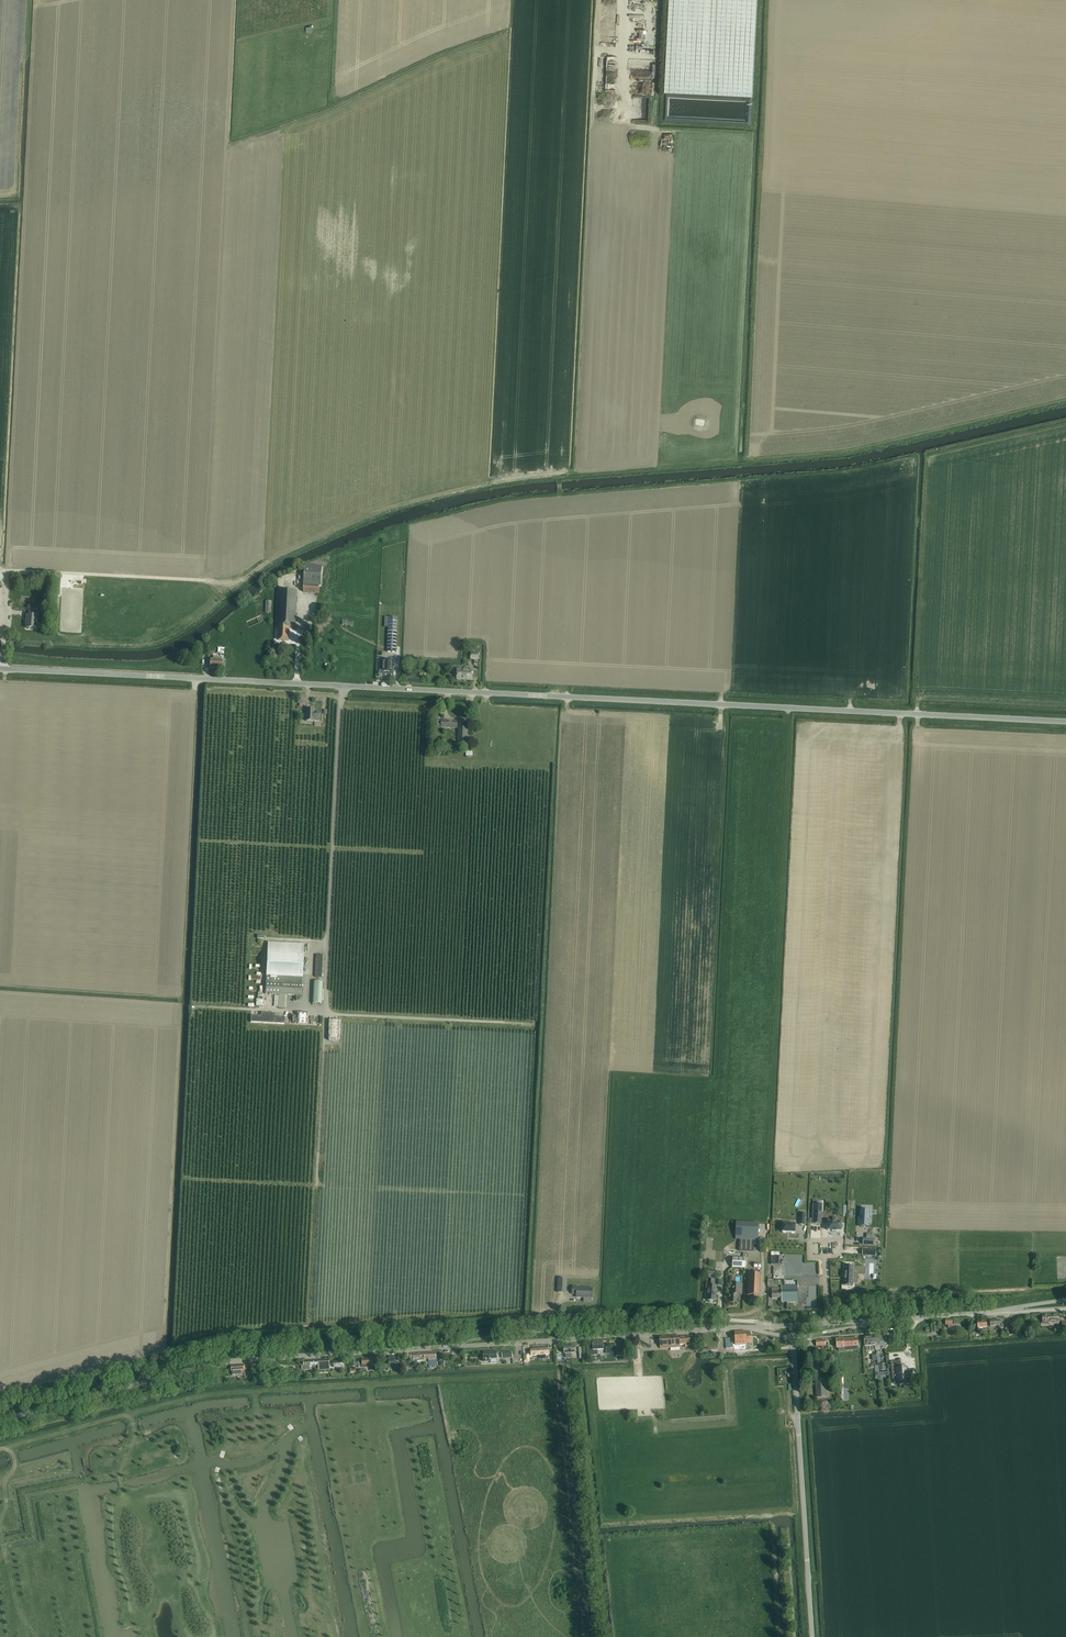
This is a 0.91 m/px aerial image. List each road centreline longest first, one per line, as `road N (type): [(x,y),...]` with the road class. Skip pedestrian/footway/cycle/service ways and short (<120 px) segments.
road 1 (unclassified): [(1065,721),(0,668)]
road 2 (tertiary): [(0,1421),(244,1360),(749,1327)]
road 3 (track): [(552,696),(558,474),(842,451),(1065,399)]
road 4 (track): [(523,1314),(555,709),(485,705),(486,692)]
road 5 (track): [(325,1012),(309,1326),(552,1313)]
road 6 (track): [(0,1409),(219,1351),(523,1332)]
road 7 (track): [(769,0),(747,459)]
road 8 (track): [(206,580),(238,577),(388,508),(558,474)]
road 9 (track): [(192,1006),(539,1024)]
road 10 (unclassified): [(812,1636),(793,1338)]
road 11 (track): [(0,1449),(127,1416),(134,1437),(121,1468),(122,1492)]
road 12 (track): [(485,692),(486,640),(460,639),(459,659),(405,657)]
road 13 (tertiary): [(875,1320),(1002,1312)]
road 14 (track): [(940,1249),(1065,1248)]

